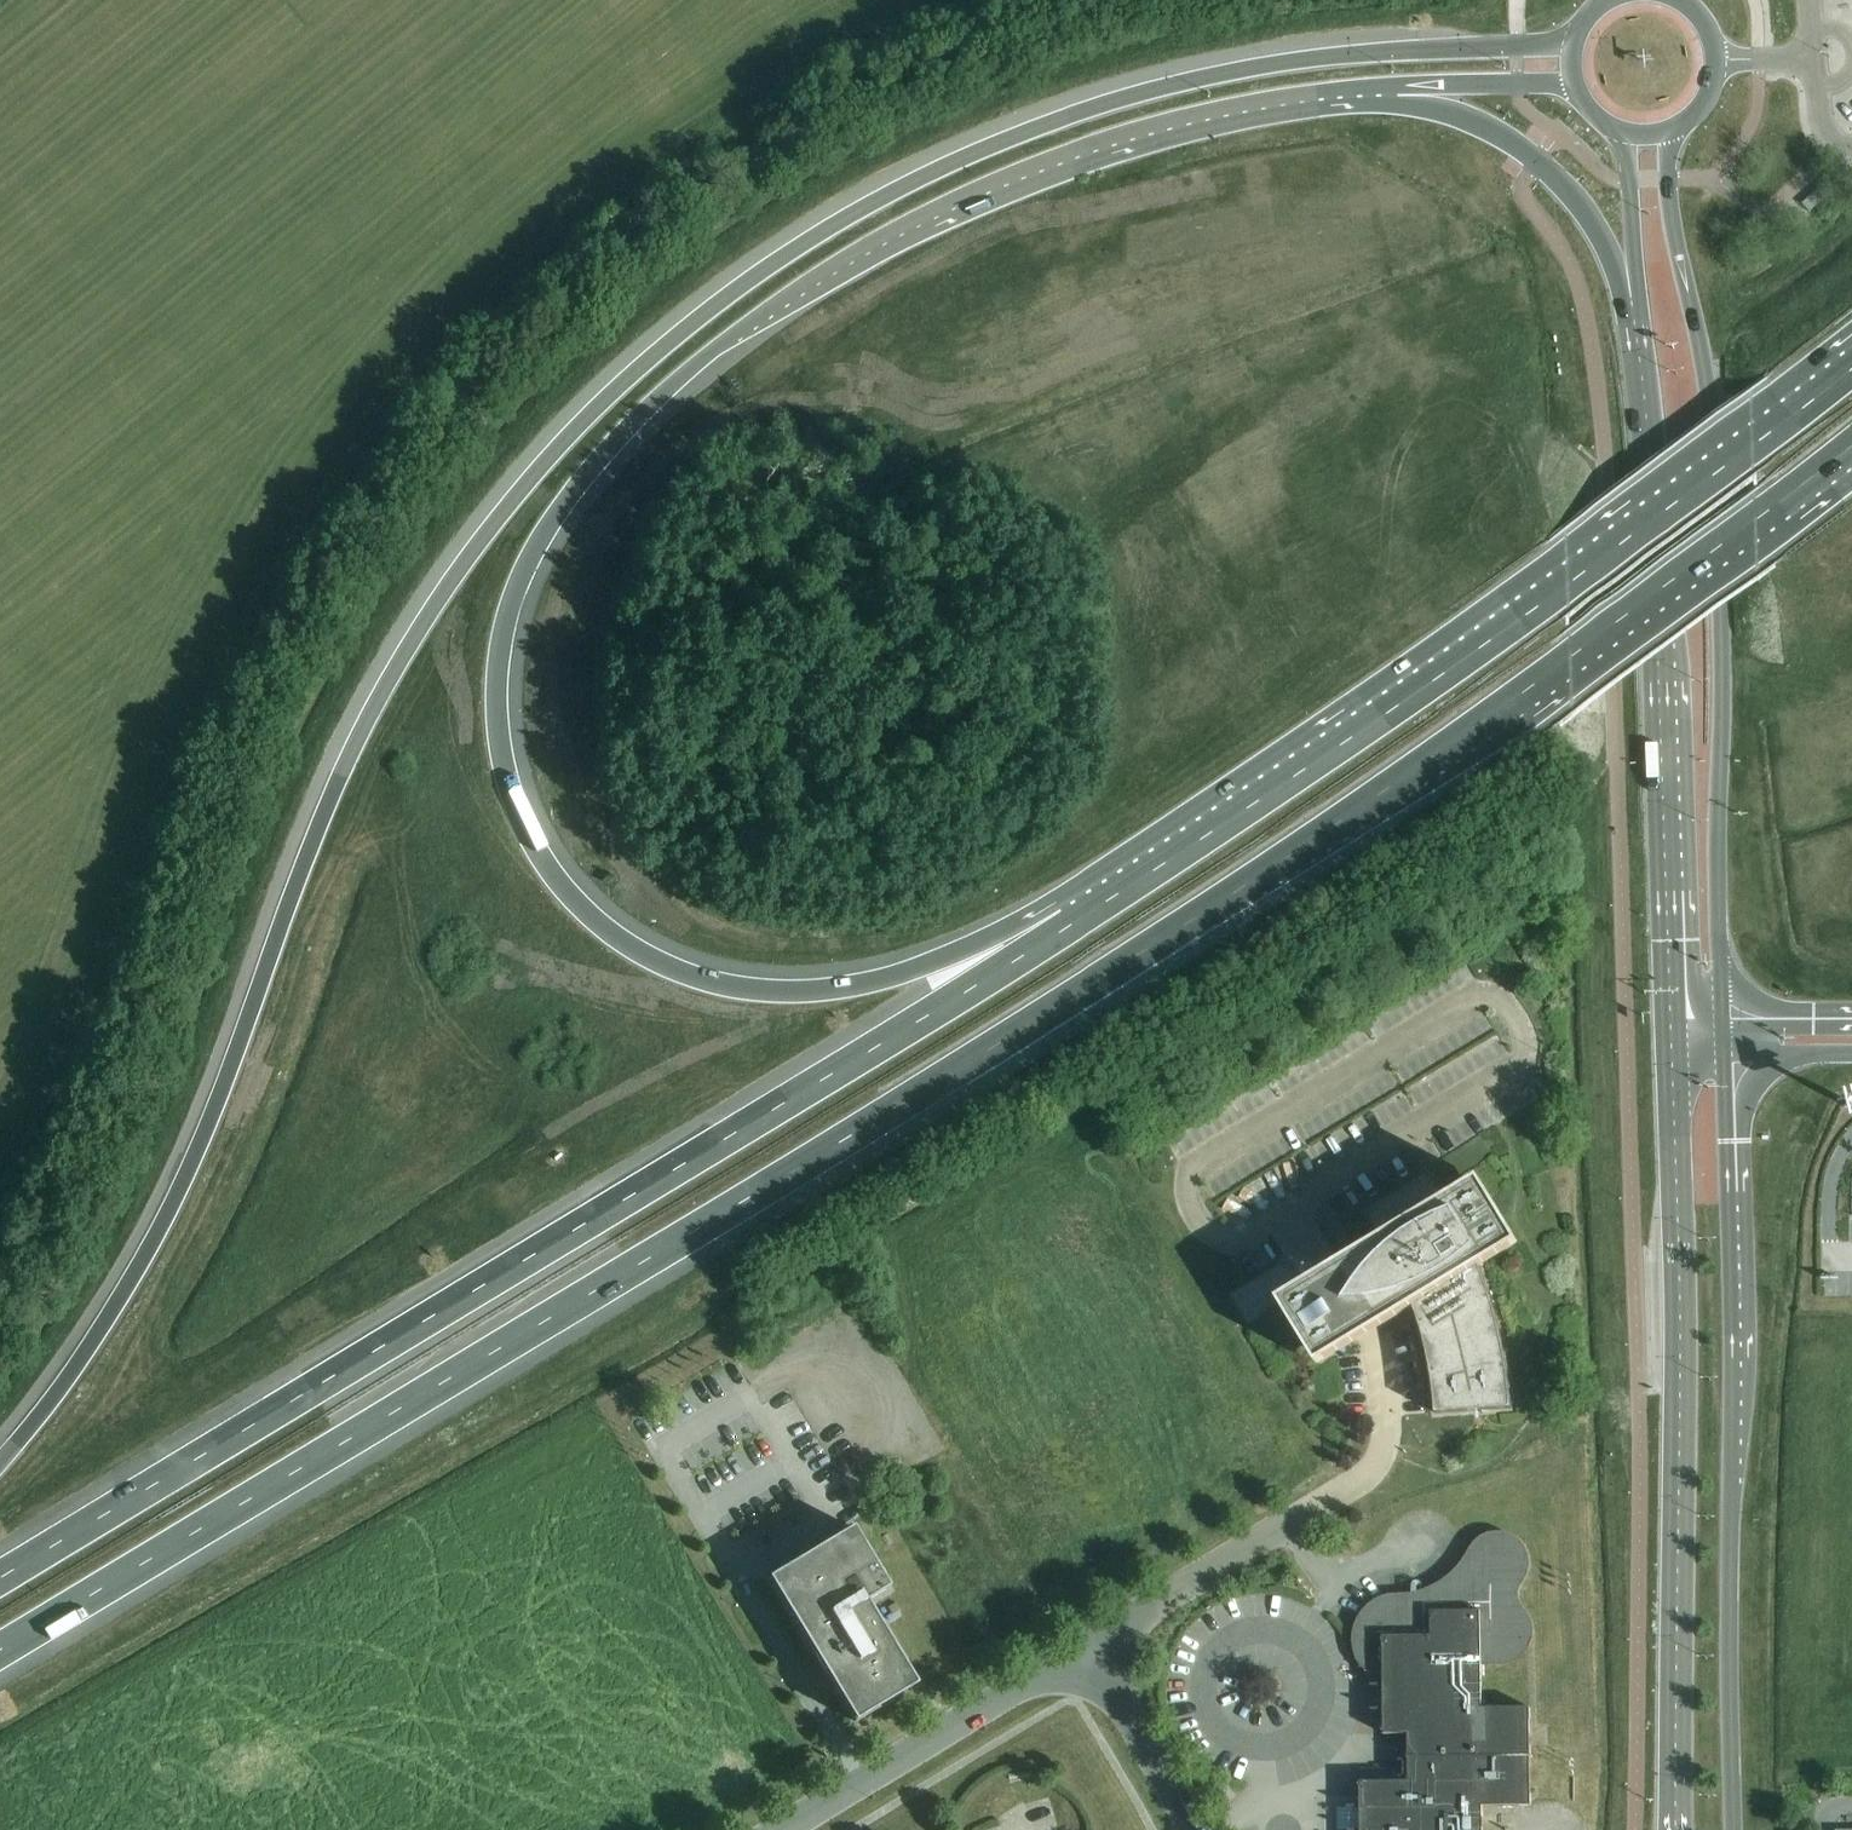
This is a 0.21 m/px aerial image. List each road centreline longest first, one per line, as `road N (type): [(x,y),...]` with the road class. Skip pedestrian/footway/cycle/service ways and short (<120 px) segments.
road 1 (motorway): [(1574,40),(1241,71),(1036,128),(871,206),(741,288),(619,388),(469,555),(388,681),(297,881),(179,1192),(109,1317),(0,1464)]
road 2 (motorway): [(0,1651),(1256,879),(1571,658),(1851,443)]
road 3 (motorway): [(1086,917),(861,987),(807,995),(734,989),(653,964),(589,919),(545,866),(506,786),(496,701),(507,620),(522,577),(550,521),(682,380),(816,277),(898,229),(969,193),(1114,138),(1300,93),(1396,87)]
road 4 (motorway): [(1086,917),(0,1579)]
road 5 (motorway): [(1851,368),(1568,586),(1086,917)]
road 6 (primary): [(1722,1011),(1718,516),(1702,348),(1671,214),(1675,132)]
road 7 (primary): [(1671,1038),(1681,1371),(1676,1829)]
road 8 (primary): [(1733,1829),(1733,1364),(1723,1055)]
road 9 (primary): [(1633,301),(1651,455),(1671,1038)]
road 10 (residential): [(1088,1646),(789,1829)]
road 11 (motorway): [(1396,87),(1503,136),(1539,163),(1577,199),(1633,301)]
road 12 (residential): [(1298,1521),(1088,1646)]
road 13 (residential): [(1192,1829),(1088,1646)]
road 14 (motorway): [(1396,87),(1519,85),(1577,94)]
road 15 (primary): [(1628,137),(1633,301)]
road 16 (primary): [(1675,132),(1707,101),(1716,61),(1708,26),(1680,0)]
road 17 (secondary): [(1851,1011),(1722,1011)]
road 18 (secondary): [(1723,1055),(1851,1055)]

